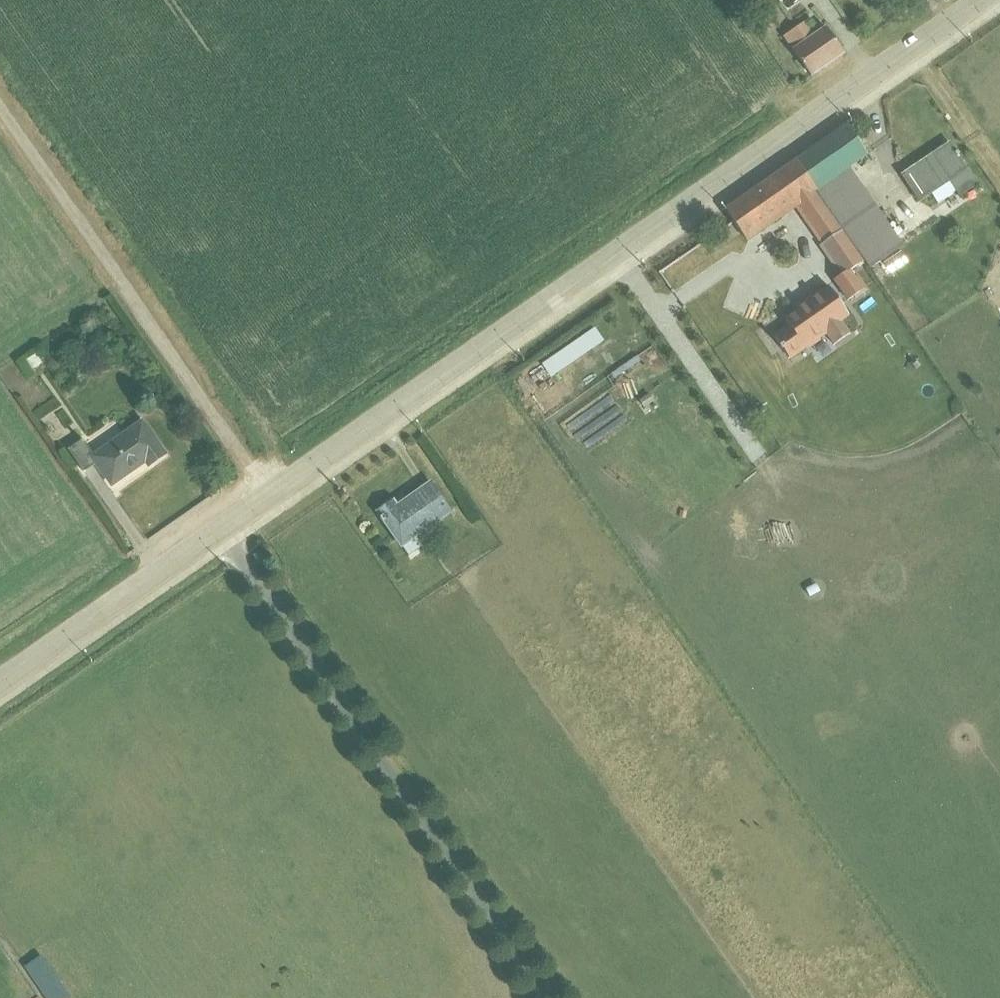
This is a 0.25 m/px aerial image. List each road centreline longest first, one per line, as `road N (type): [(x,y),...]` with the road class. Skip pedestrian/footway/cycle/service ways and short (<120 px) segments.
road 1 (tertiary): [(0,681),(978,0)]

